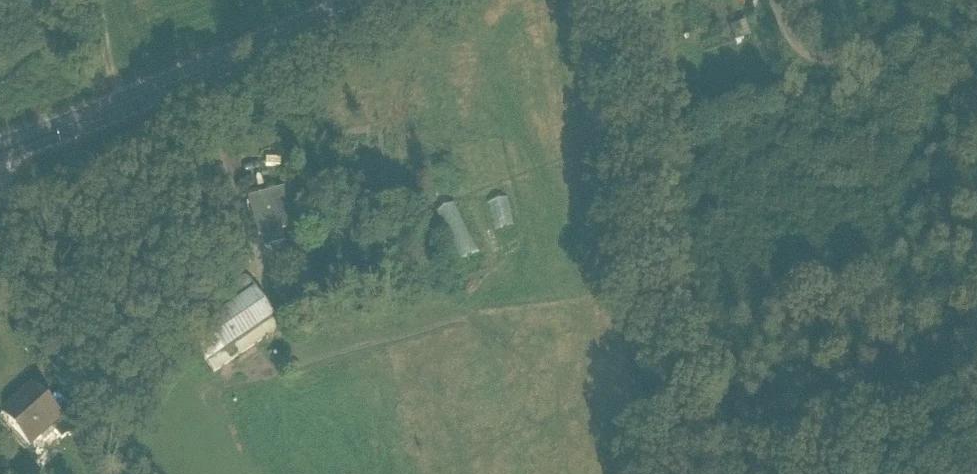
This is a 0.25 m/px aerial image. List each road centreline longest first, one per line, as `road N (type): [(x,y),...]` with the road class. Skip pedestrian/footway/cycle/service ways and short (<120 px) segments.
road 1 (secondary): [(371,0),(72,130),(0,152)]

